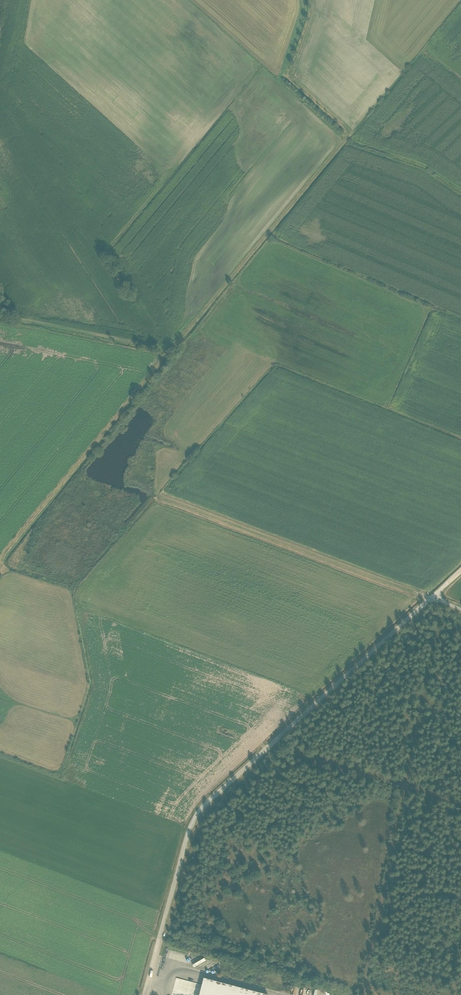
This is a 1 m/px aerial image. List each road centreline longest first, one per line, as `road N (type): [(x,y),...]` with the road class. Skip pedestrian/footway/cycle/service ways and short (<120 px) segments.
road 1 (unclassified): [(145,994),(198,814),(433,597)]
road 2 (track): [(433,597),(161,497)]
road 3 (track): [(362,994),(405,786)]
road 4 (track): [(273,743),(405,786)]

